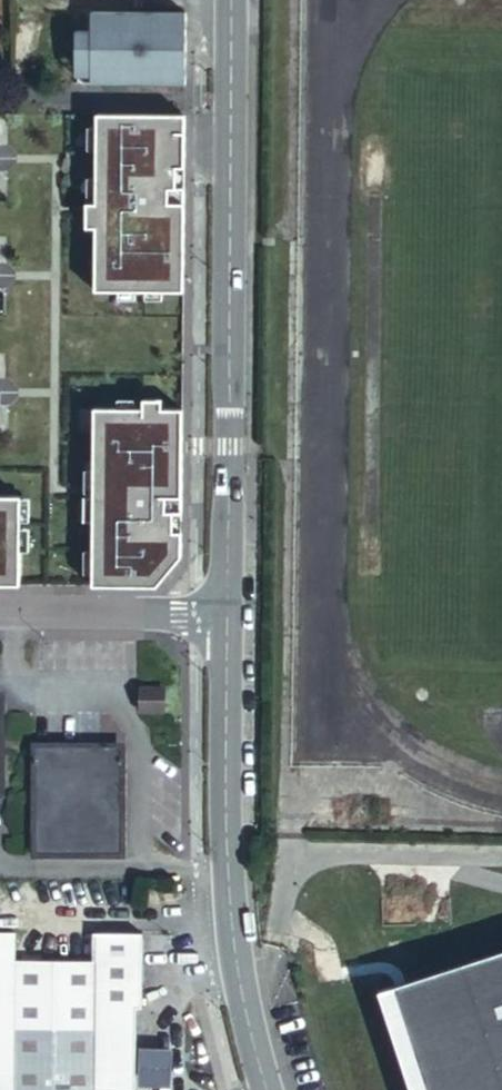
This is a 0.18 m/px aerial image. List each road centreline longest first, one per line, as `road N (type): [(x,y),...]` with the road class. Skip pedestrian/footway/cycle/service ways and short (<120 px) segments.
road 1 (residential): [(231,0),(227,615)]
road 2 (residential): [(227,615),(232,922),(267,1089)]
road 3 (unclassified): [(227,615),(0,612)]

